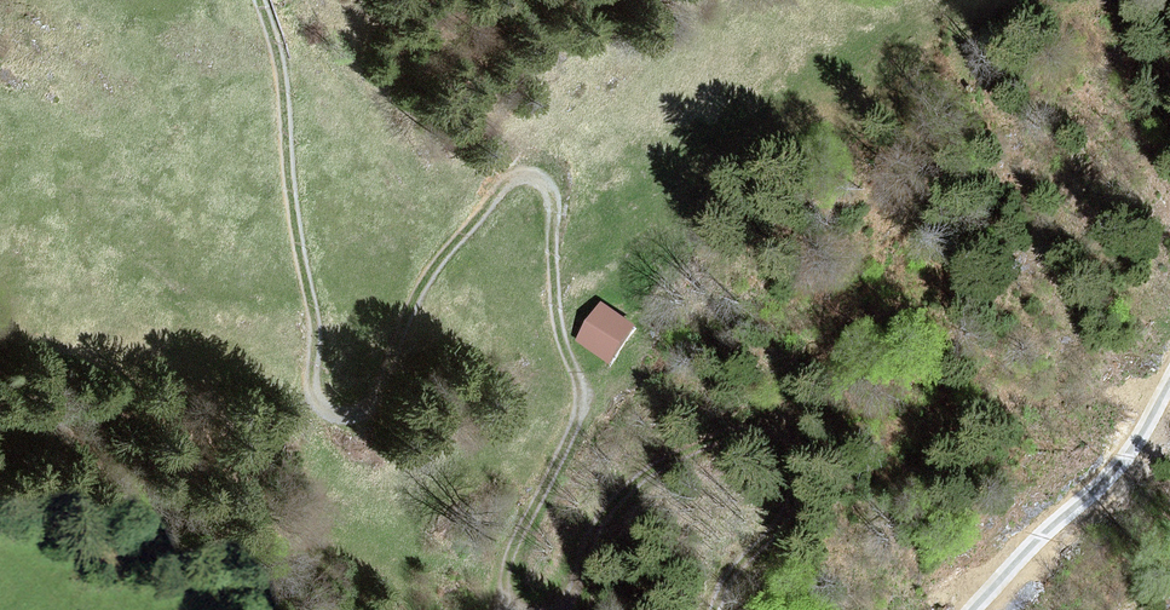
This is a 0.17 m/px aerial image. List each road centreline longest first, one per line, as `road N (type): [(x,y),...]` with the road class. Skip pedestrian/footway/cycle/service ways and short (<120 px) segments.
road 1 (track): [(262,0),(280,58),(290,192),(316,336),(311,396),(339,413),(367,408),(423,285),(514,178),(541,170),(555,190),(555,317),(580,381),(574,435),(517,538),(508,592),(517,609)]
road 2 (track): [(549,609),(622,496),(738,434),(780,439),(794,472),(779,528),(723,587),(716,609)]
road 3 (track): [(1169,388),(1146,444),(1107,490),(1033,541),(985,609)]

